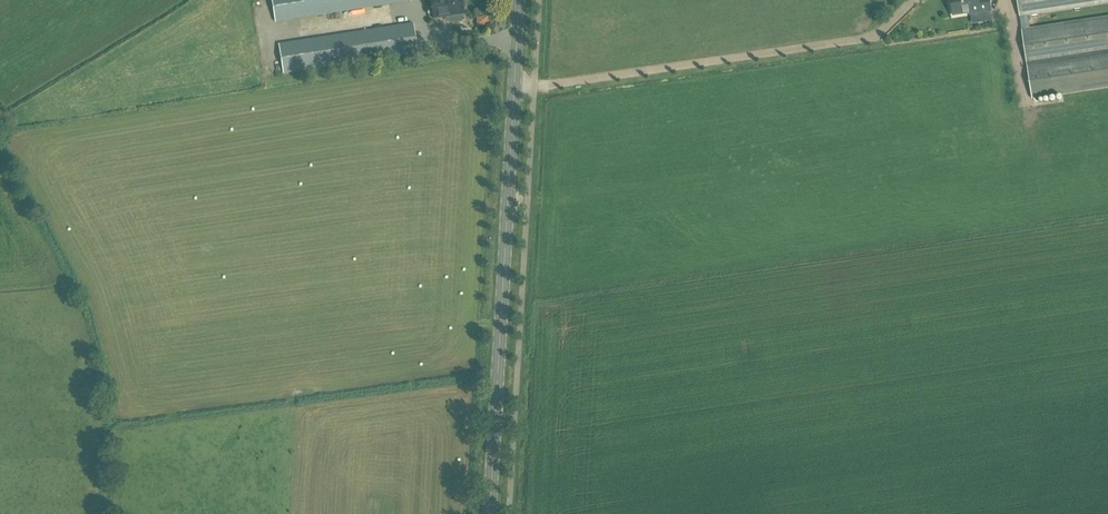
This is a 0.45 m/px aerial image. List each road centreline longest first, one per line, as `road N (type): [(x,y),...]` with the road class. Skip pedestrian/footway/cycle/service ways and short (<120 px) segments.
road 1 (tertiary): [(490,513),(520,0)]

